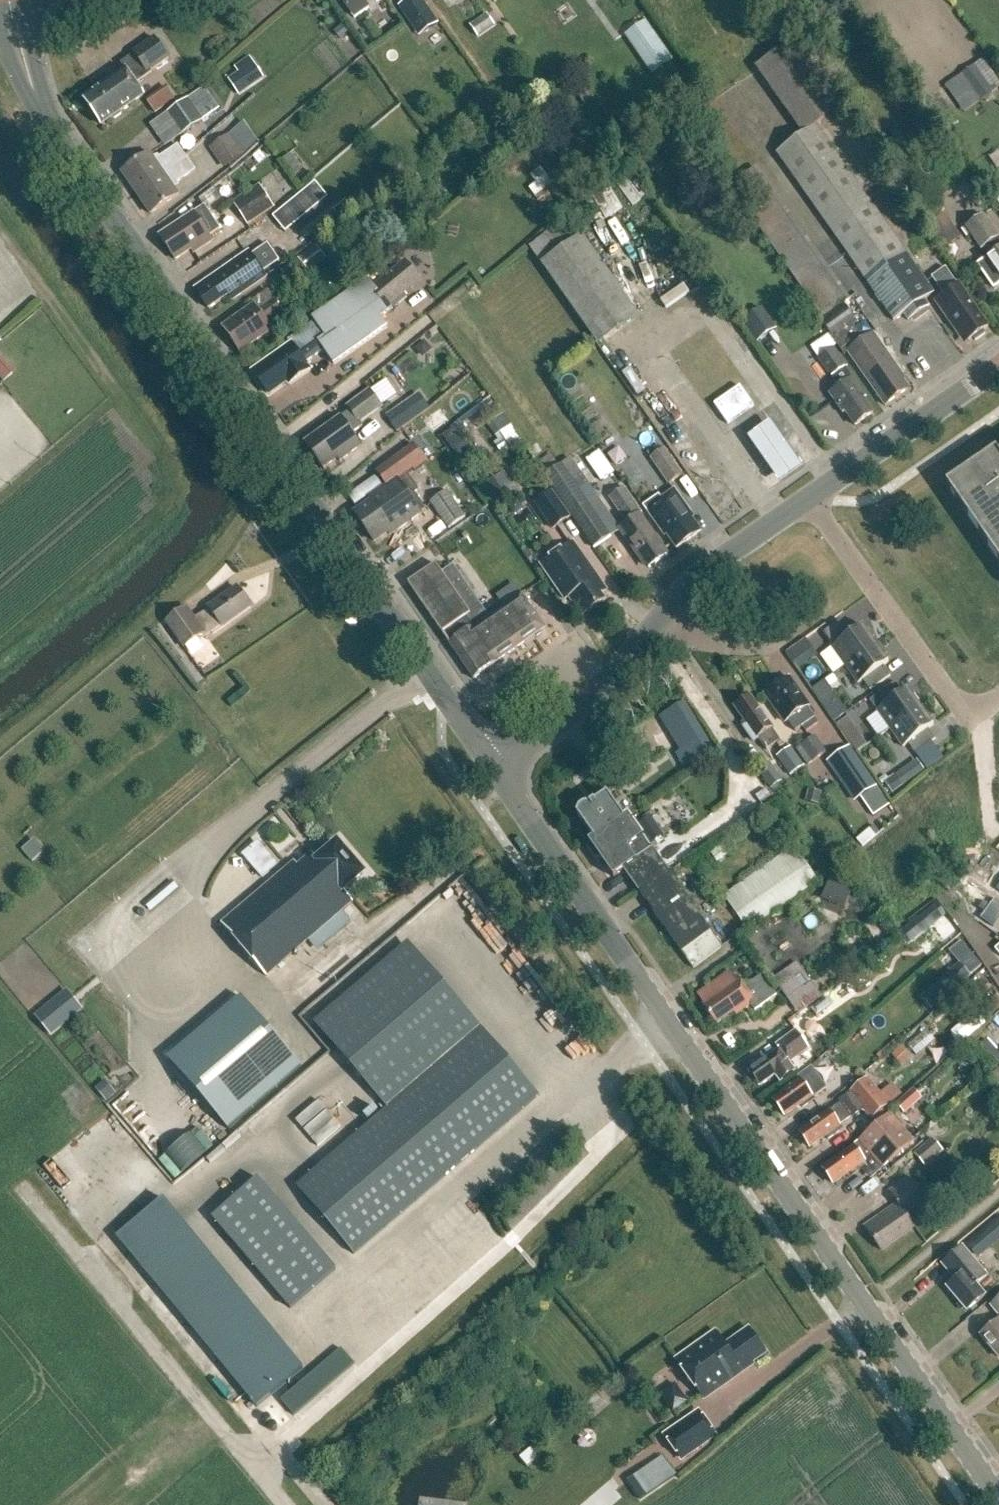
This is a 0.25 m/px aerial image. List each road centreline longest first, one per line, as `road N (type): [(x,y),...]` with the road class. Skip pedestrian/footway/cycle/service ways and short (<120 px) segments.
road 1 (tertiary): [(998,1496),(496,771)]
road 2 (tertiary): [(496,771),(38,101)]
road 3 (track): [(286,473),(209,555),(0,745)]
road 4 (track): [(25,1191),(255,1467)]
road 5 (residential): [(998,699),(973,713),(955,702),(809,498)]
road 6 (unclassified): [(496,771),(611,683),(660,631)]
road 7 (residential): [(821,491),(998,367)]
road 8 (unclassified): [(660,631),(691,582),(809,498)]
road 9 (unclassified): [(660,631),(731,646),(781,641)]

